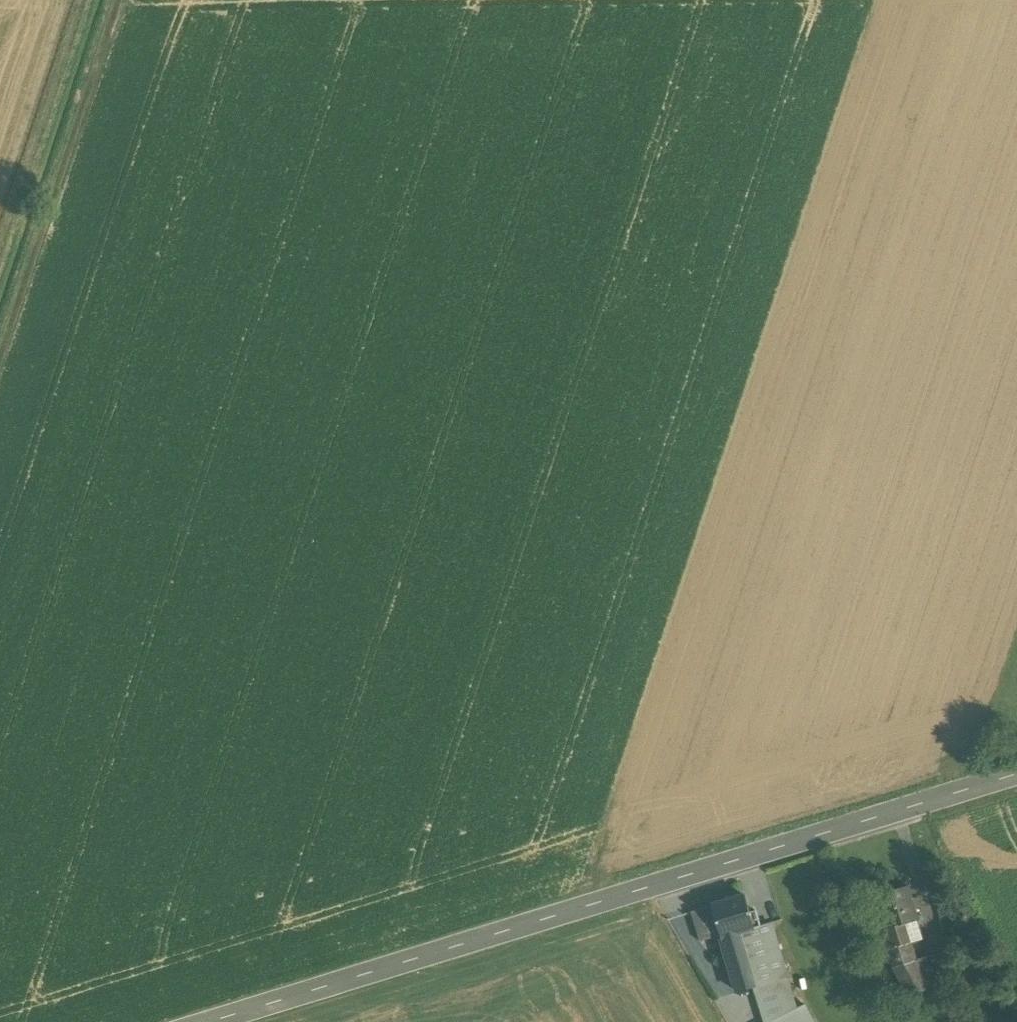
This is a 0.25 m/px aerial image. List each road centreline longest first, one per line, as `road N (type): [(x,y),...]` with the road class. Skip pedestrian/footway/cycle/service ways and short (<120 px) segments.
road 1 (secondary): [(1016,772),(207,1021)]
road 2 (track): [(114,0),(0,342)]

